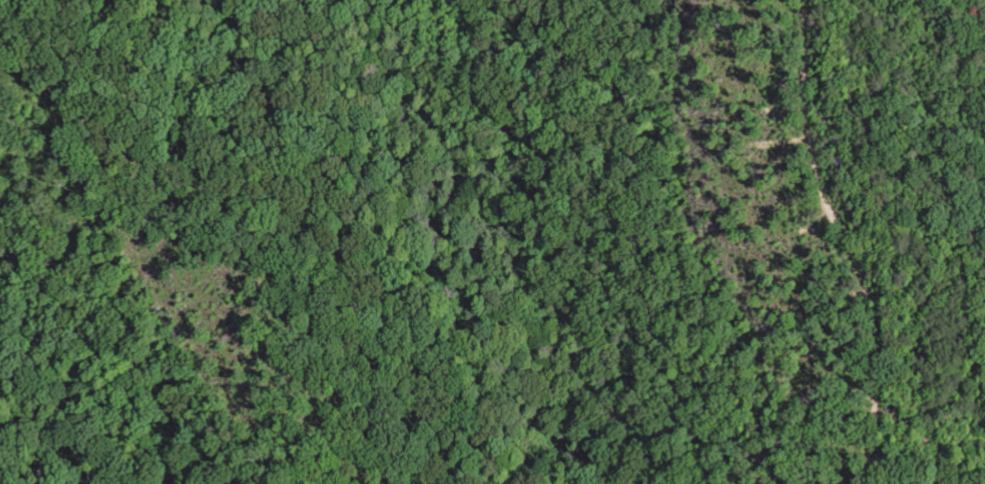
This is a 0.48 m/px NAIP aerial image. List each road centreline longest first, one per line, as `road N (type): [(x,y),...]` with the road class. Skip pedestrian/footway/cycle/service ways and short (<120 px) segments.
road 1 (track): [(805,0),(820,182),(858,268),(875,351),(875,441),(858,483)]

